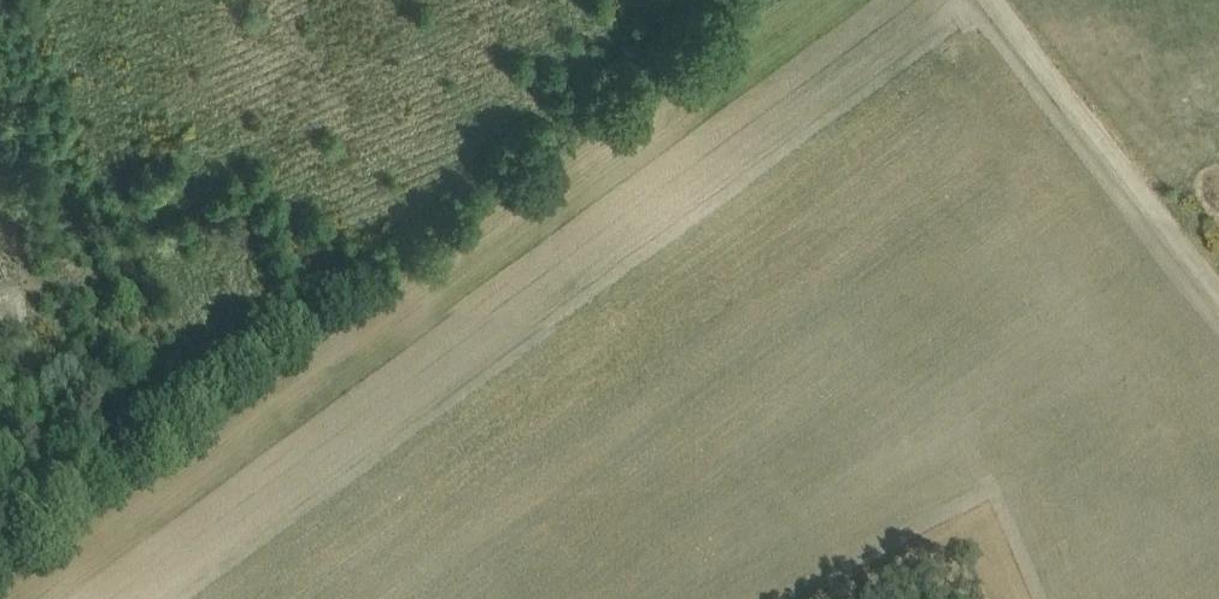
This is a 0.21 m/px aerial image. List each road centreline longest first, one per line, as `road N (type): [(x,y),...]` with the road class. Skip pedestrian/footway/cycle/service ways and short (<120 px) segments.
road 1 (track): [(989,0),(1218,269)]

